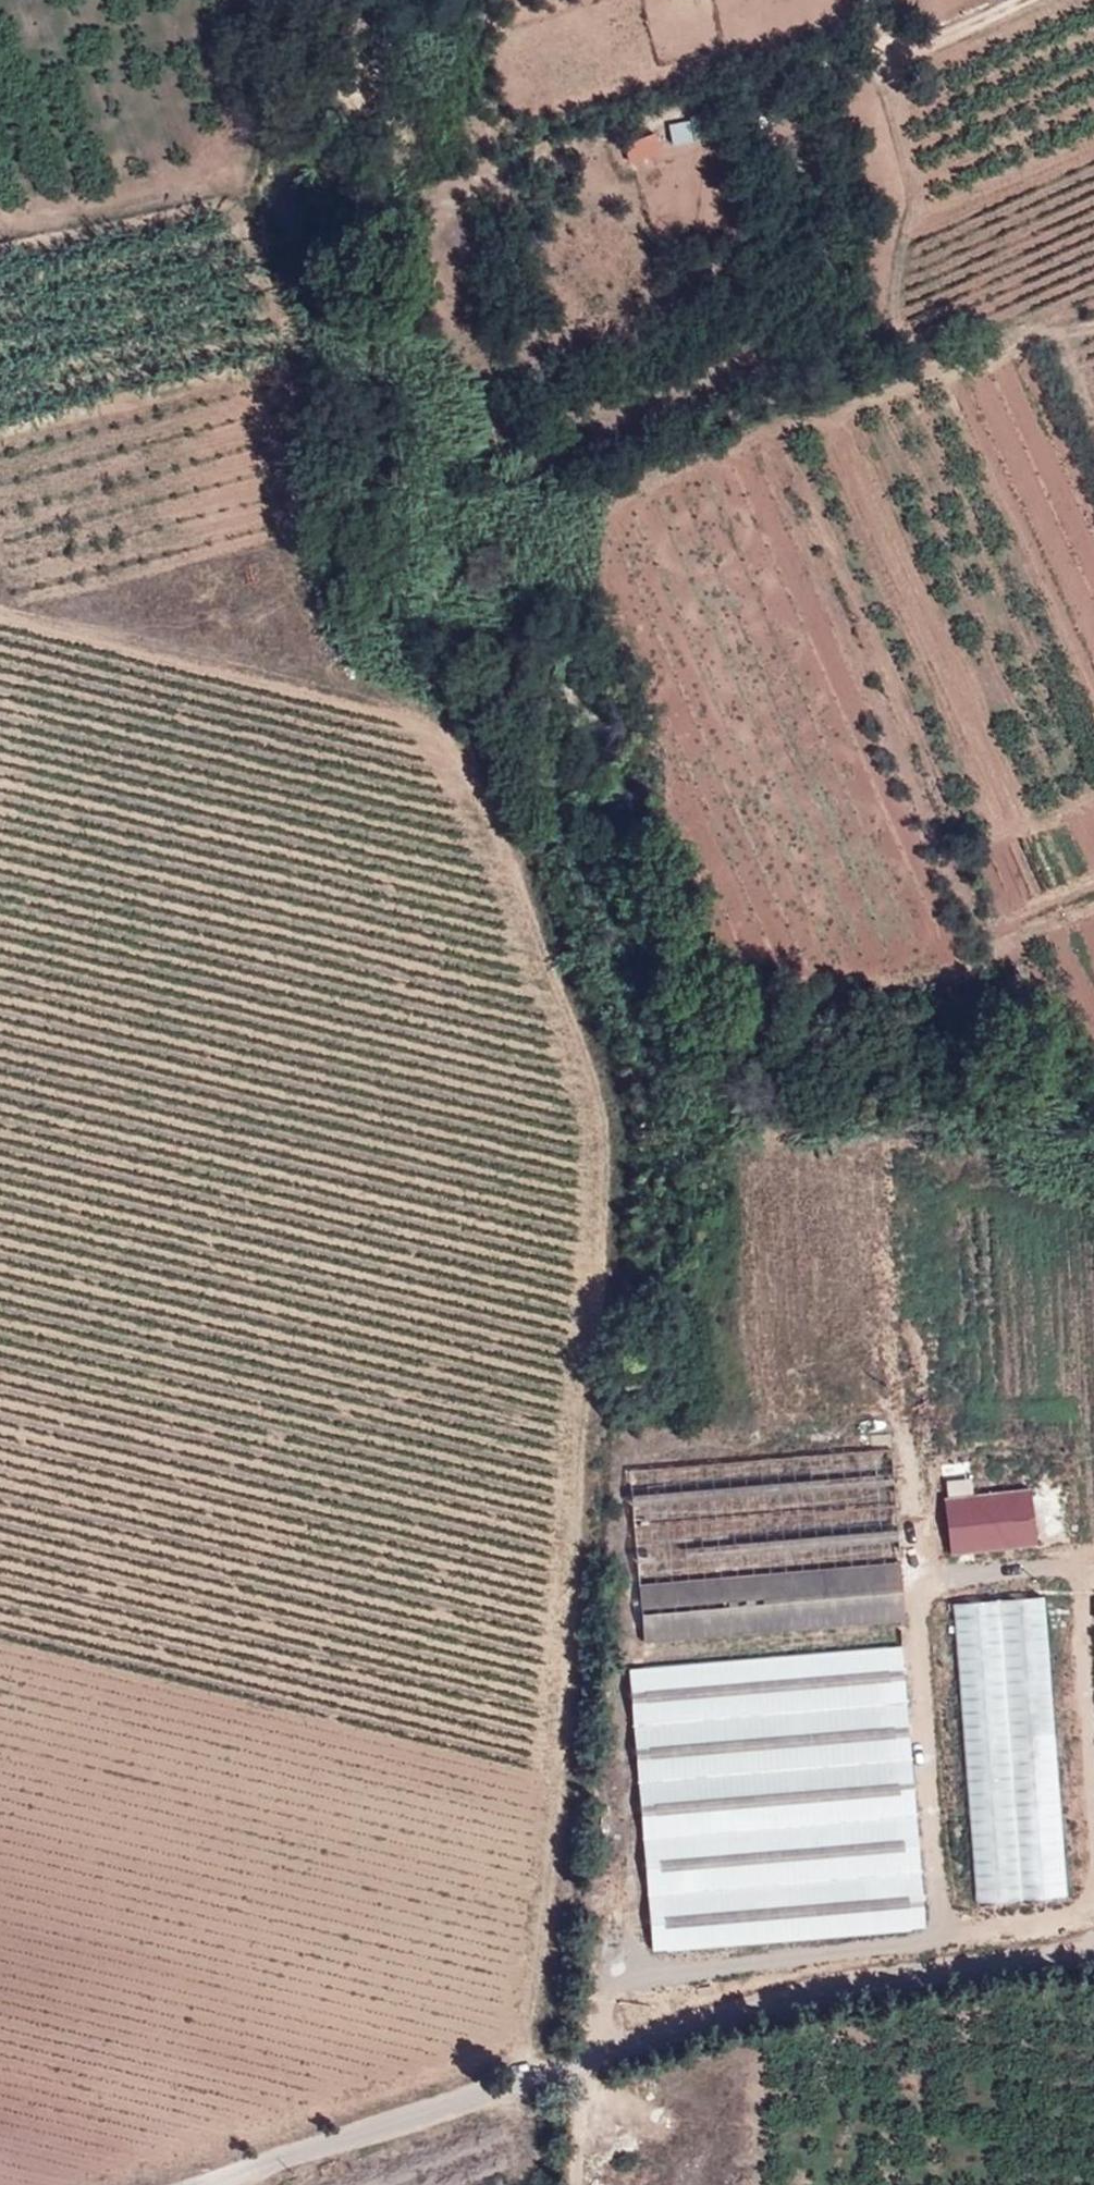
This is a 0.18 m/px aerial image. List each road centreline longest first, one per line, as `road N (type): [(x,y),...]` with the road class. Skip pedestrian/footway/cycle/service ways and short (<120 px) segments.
road 1 (residential): [(203,2184),(778,2005),(939,1971),(1093,1958)]
road 2 (track): [(1020,0),(919,45),(865,44),(686,109)]

